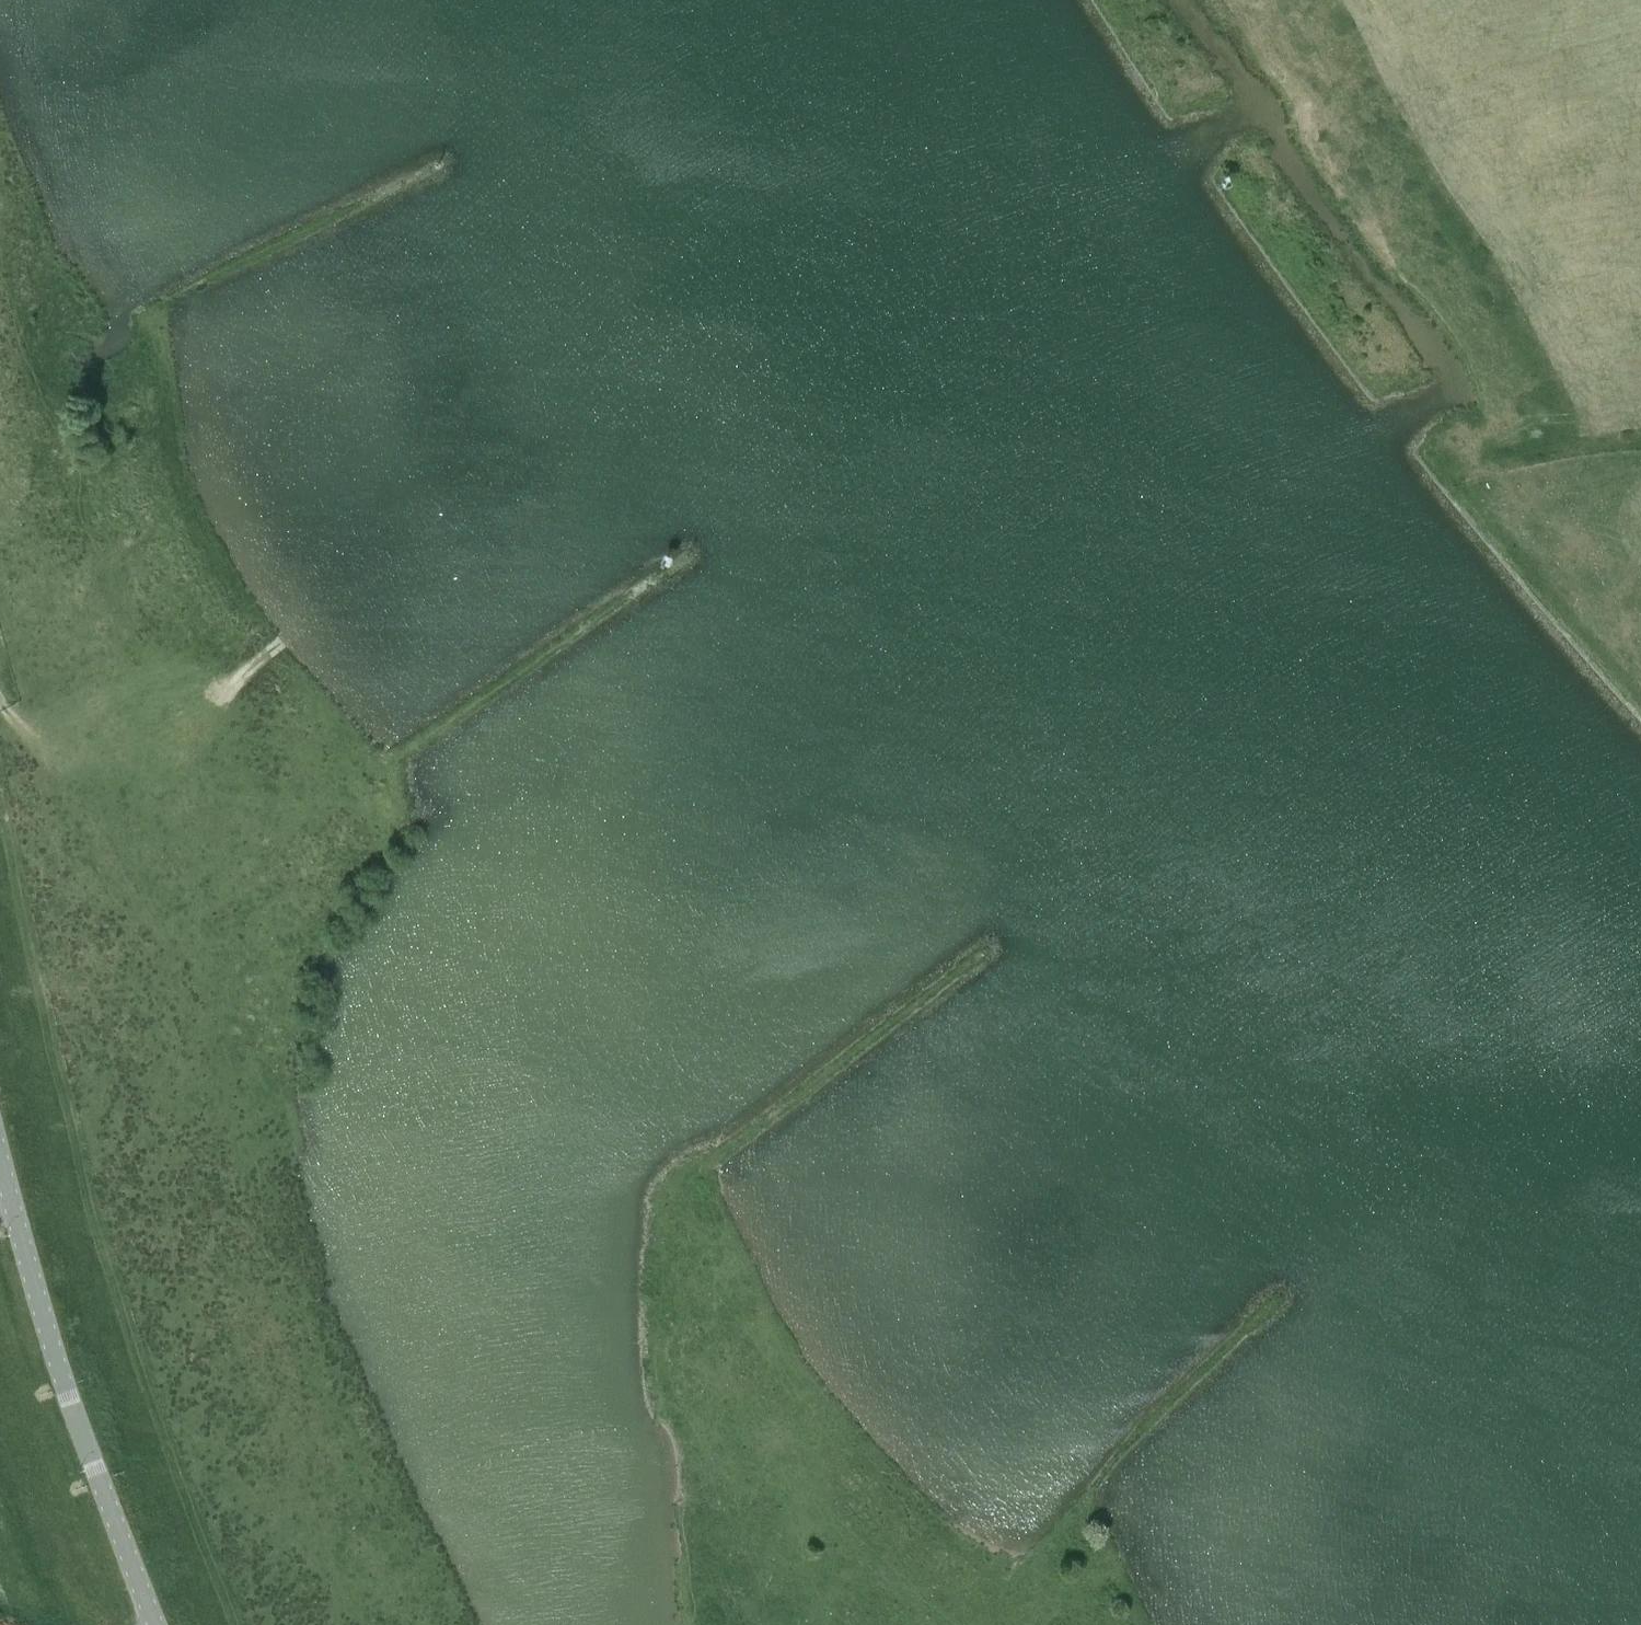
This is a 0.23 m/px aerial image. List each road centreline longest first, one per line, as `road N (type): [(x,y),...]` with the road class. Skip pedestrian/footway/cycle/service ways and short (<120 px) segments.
road 1 (track): [(965,1624),(818,1552),(772,1492),(743,1305),(716,1215),(690,1214),(664,1230),(661,1291),(699,1624)]
road 2 (tertiary): [(153,1624),(33,1301),(0,1186)]

